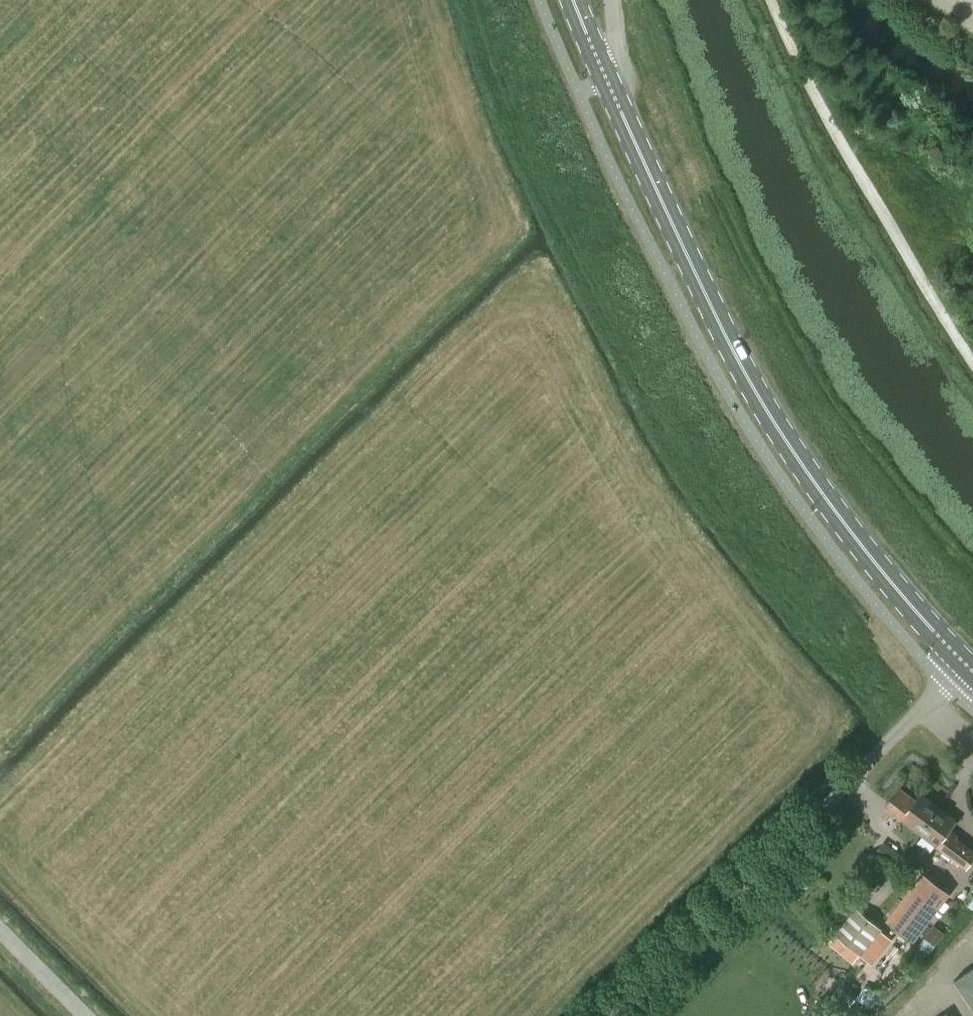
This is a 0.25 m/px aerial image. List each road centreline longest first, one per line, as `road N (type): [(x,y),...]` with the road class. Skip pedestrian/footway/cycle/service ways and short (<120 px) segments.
road 1 (primary): [(972,671),(855,535),(776,423),(728,342),(609,78)]
road 2 (unclassified): [(947,686),(614,1015)]
road 3 (unclassified): [(86,1015),(0,931)]

